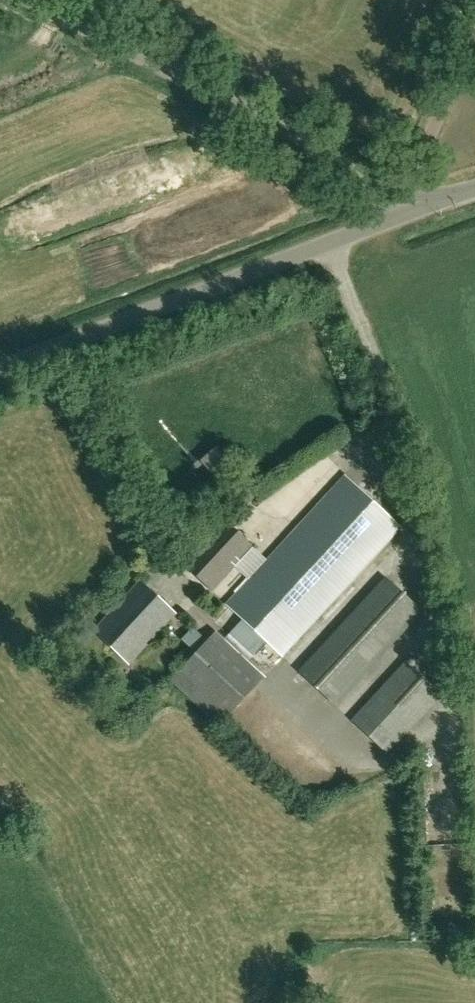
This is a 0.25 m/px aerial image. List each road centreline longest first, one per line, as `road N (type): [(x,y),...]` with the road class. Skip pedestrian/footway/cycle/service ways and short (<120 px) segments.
road 1 (unclassified): [(0,367),(431,207)]
road 2 (unclassified): [(431,207),(36,0)]

